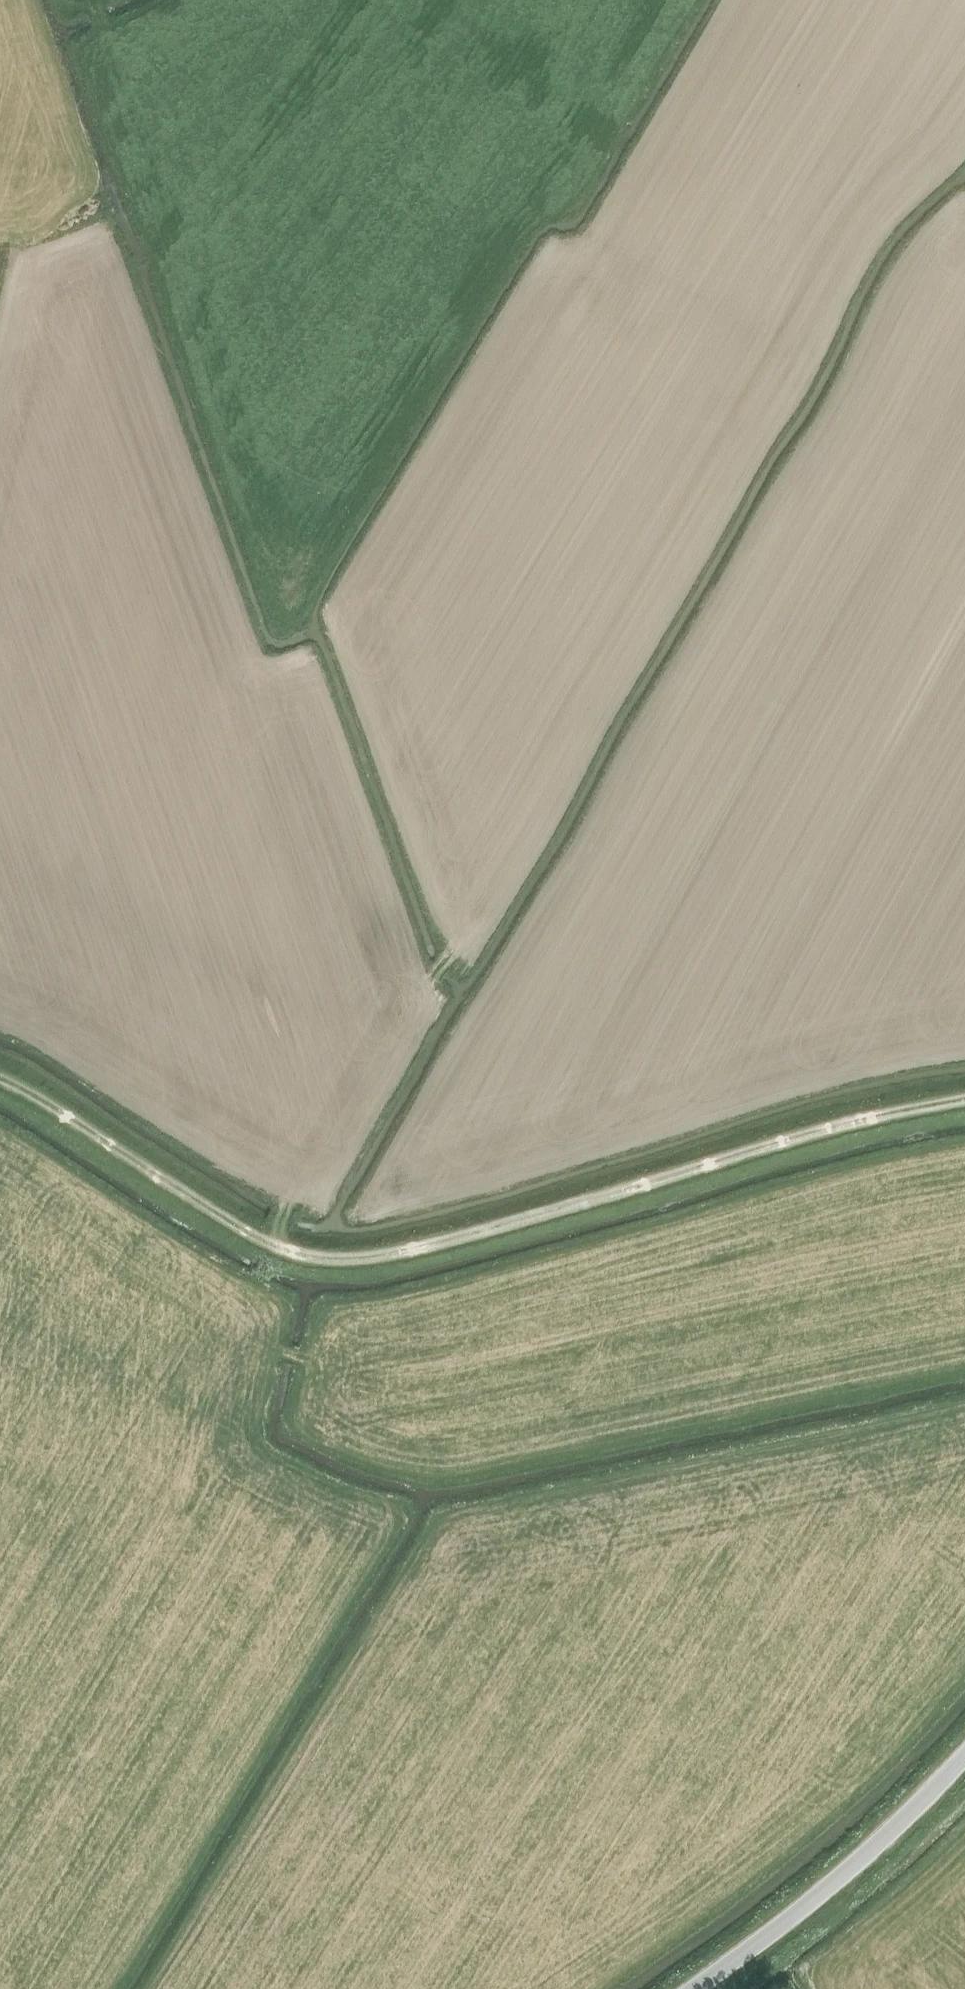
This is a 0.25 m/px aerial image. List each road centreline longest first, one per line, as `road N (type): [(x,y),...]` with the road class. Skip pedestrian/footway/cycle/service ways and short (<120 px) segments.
road 1 (track): [(0,1077),(268,1244),(334,1259),(401,1252),(842,1126),(964,1100)]
road 2 (tertiary): [(694,1988),(834,1884),(964,1755)]

